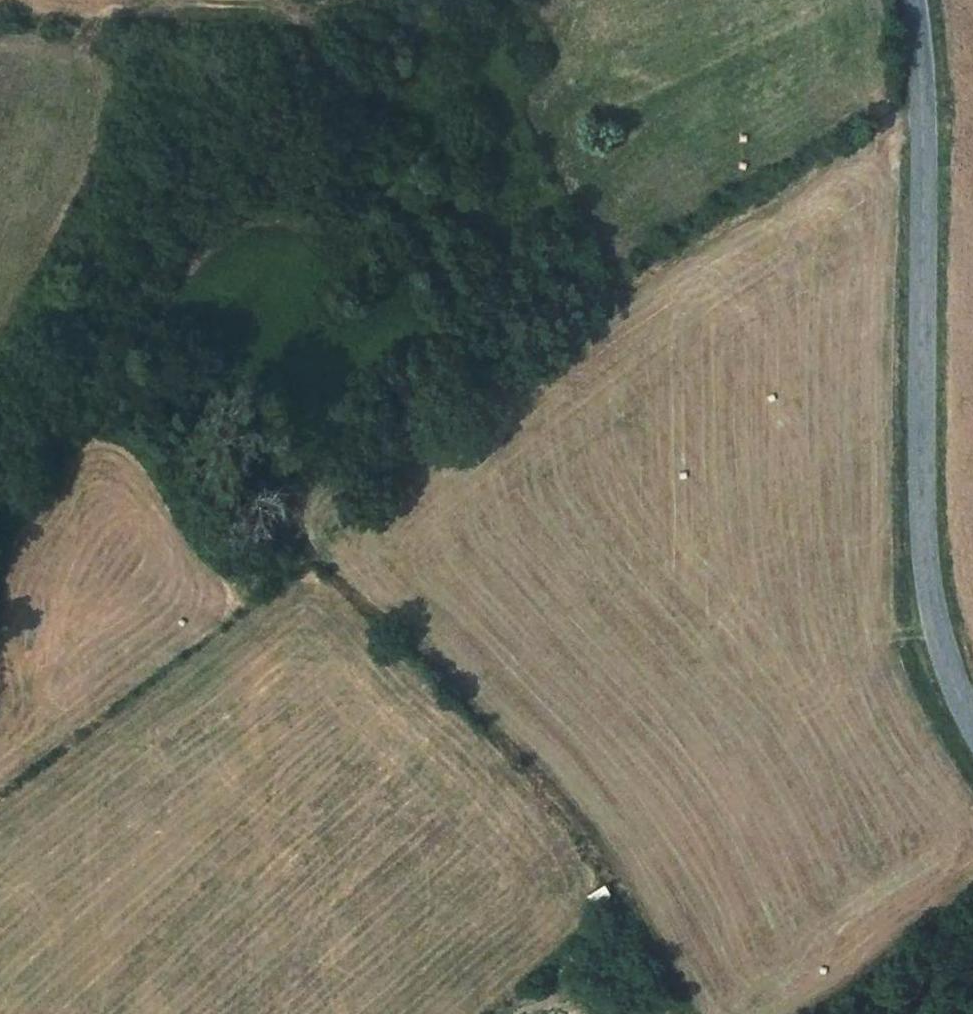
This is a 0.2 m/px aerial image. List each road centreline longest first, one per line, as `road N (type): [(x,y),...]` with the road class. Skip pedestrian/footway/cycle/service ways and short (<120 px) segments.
road 1 (tertiary): [(919,0),(931,54),(933,593),(960,718),(972,740)]

